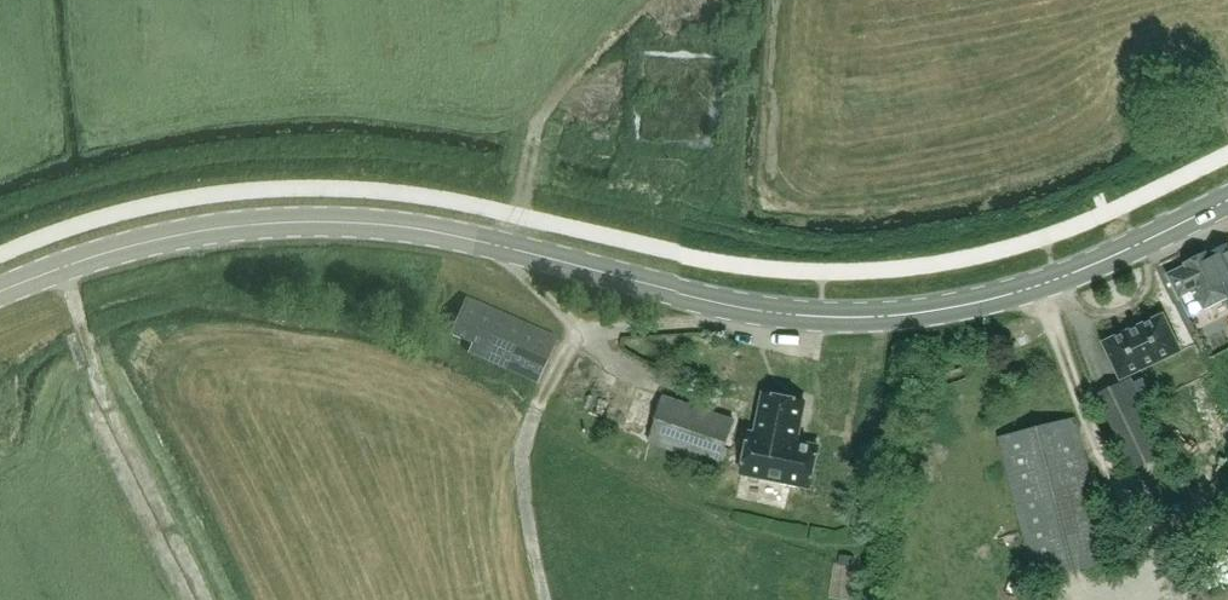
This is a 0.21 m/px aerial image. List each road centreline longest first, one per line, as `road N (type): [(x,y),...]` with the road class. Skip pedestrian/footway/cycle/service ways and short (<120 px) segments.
road 1 (secondary): [(0,294),(161,240),(316,223),(452,236),(711,300),(836,321),(980,302),(1049,282),(1227,200)]
road 2 (track): [(653,0),(541,114),(512,250)]
road 3 (track): [(534,418),(524,483),(545,599)]

